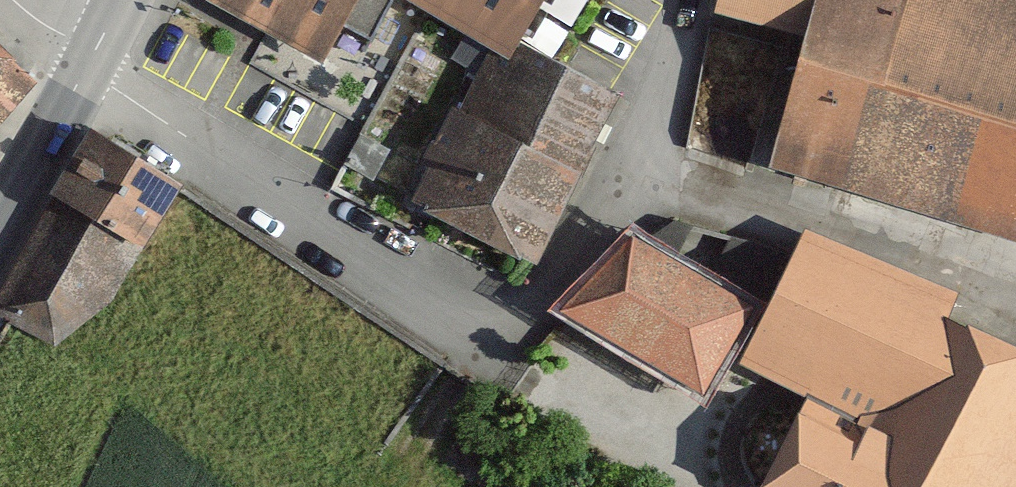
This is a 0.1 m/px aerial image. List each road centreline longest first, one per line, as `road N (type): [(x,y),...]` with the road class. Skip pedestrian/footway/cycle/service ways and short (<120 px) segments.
road 1 (residential): [(93,68),(424,289),(487,305),(552,281),(607,216),(630,169),(685,0)]
road 2 (secondary): [(0,228),(93,68)]

